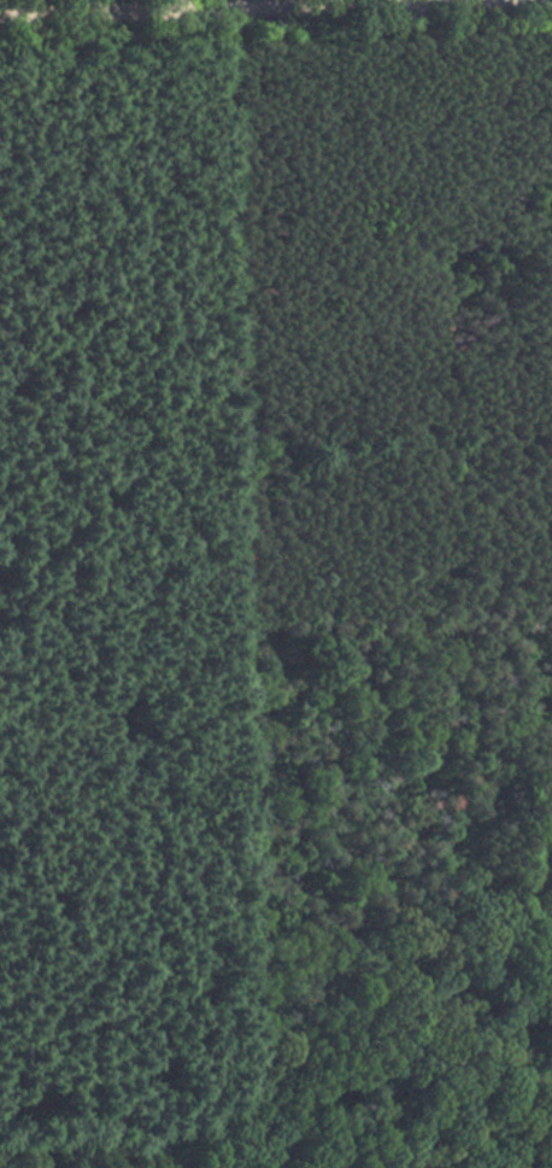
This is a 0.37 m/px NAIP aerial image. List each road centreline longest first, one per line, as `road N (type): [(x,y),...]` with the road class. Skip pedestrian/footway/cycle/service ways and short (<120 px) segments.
road 1 (residential): [(391,0),(0,16)]

